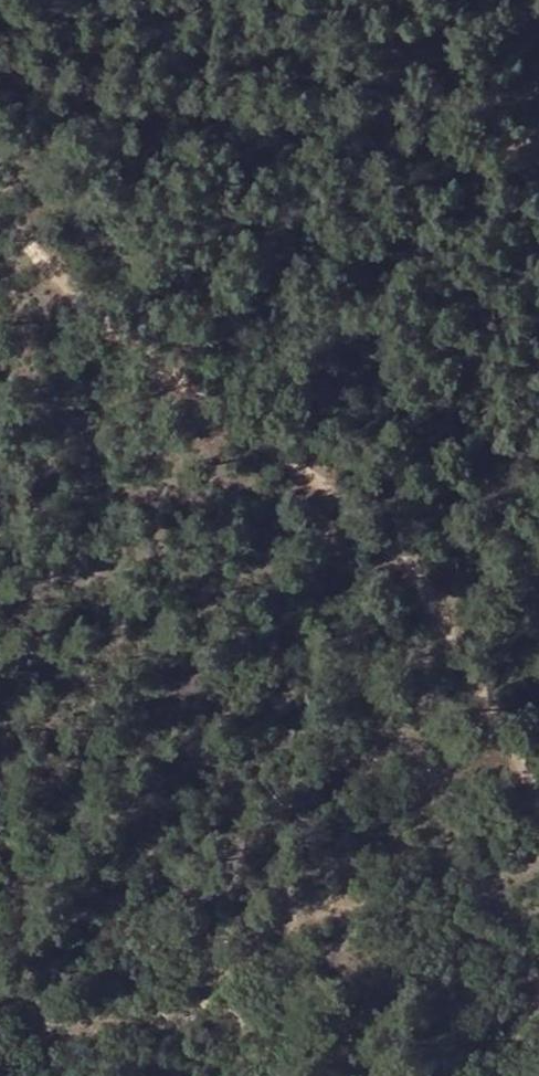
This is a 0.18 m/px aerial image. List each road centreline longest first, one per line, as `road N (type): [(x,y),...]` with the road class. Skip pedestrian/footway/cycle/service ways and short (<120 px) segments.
road 1 (track): [(0,216),(106,321),(329,487),(436,592),(538,787)]

